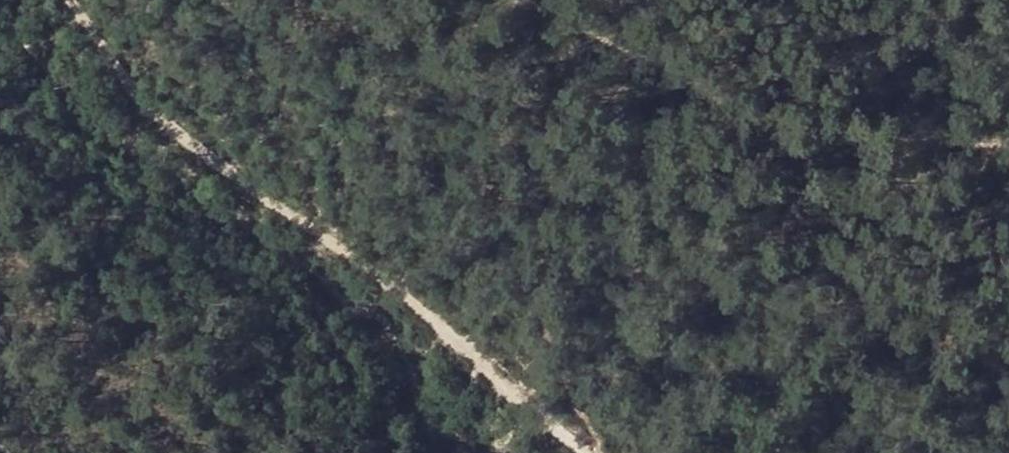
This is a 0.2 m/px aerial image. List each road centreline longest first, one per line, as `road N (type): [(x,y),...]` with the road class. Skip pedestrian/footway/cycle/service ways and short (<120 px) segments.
road 1 (track): [(67,0),(124,75),(220,169),(447,331),(478,367),(586,452)]

